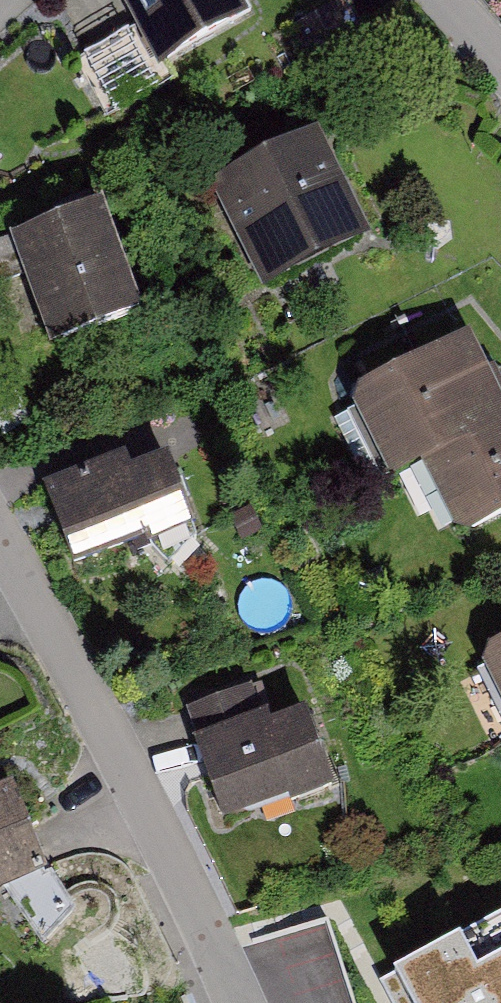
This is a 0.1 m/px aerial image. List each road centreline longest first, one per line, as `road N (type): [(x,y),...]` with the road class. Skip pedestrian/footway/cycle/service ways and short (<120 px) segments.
road 1 (residential): [(0,546),(93,706),(239,1002)]

